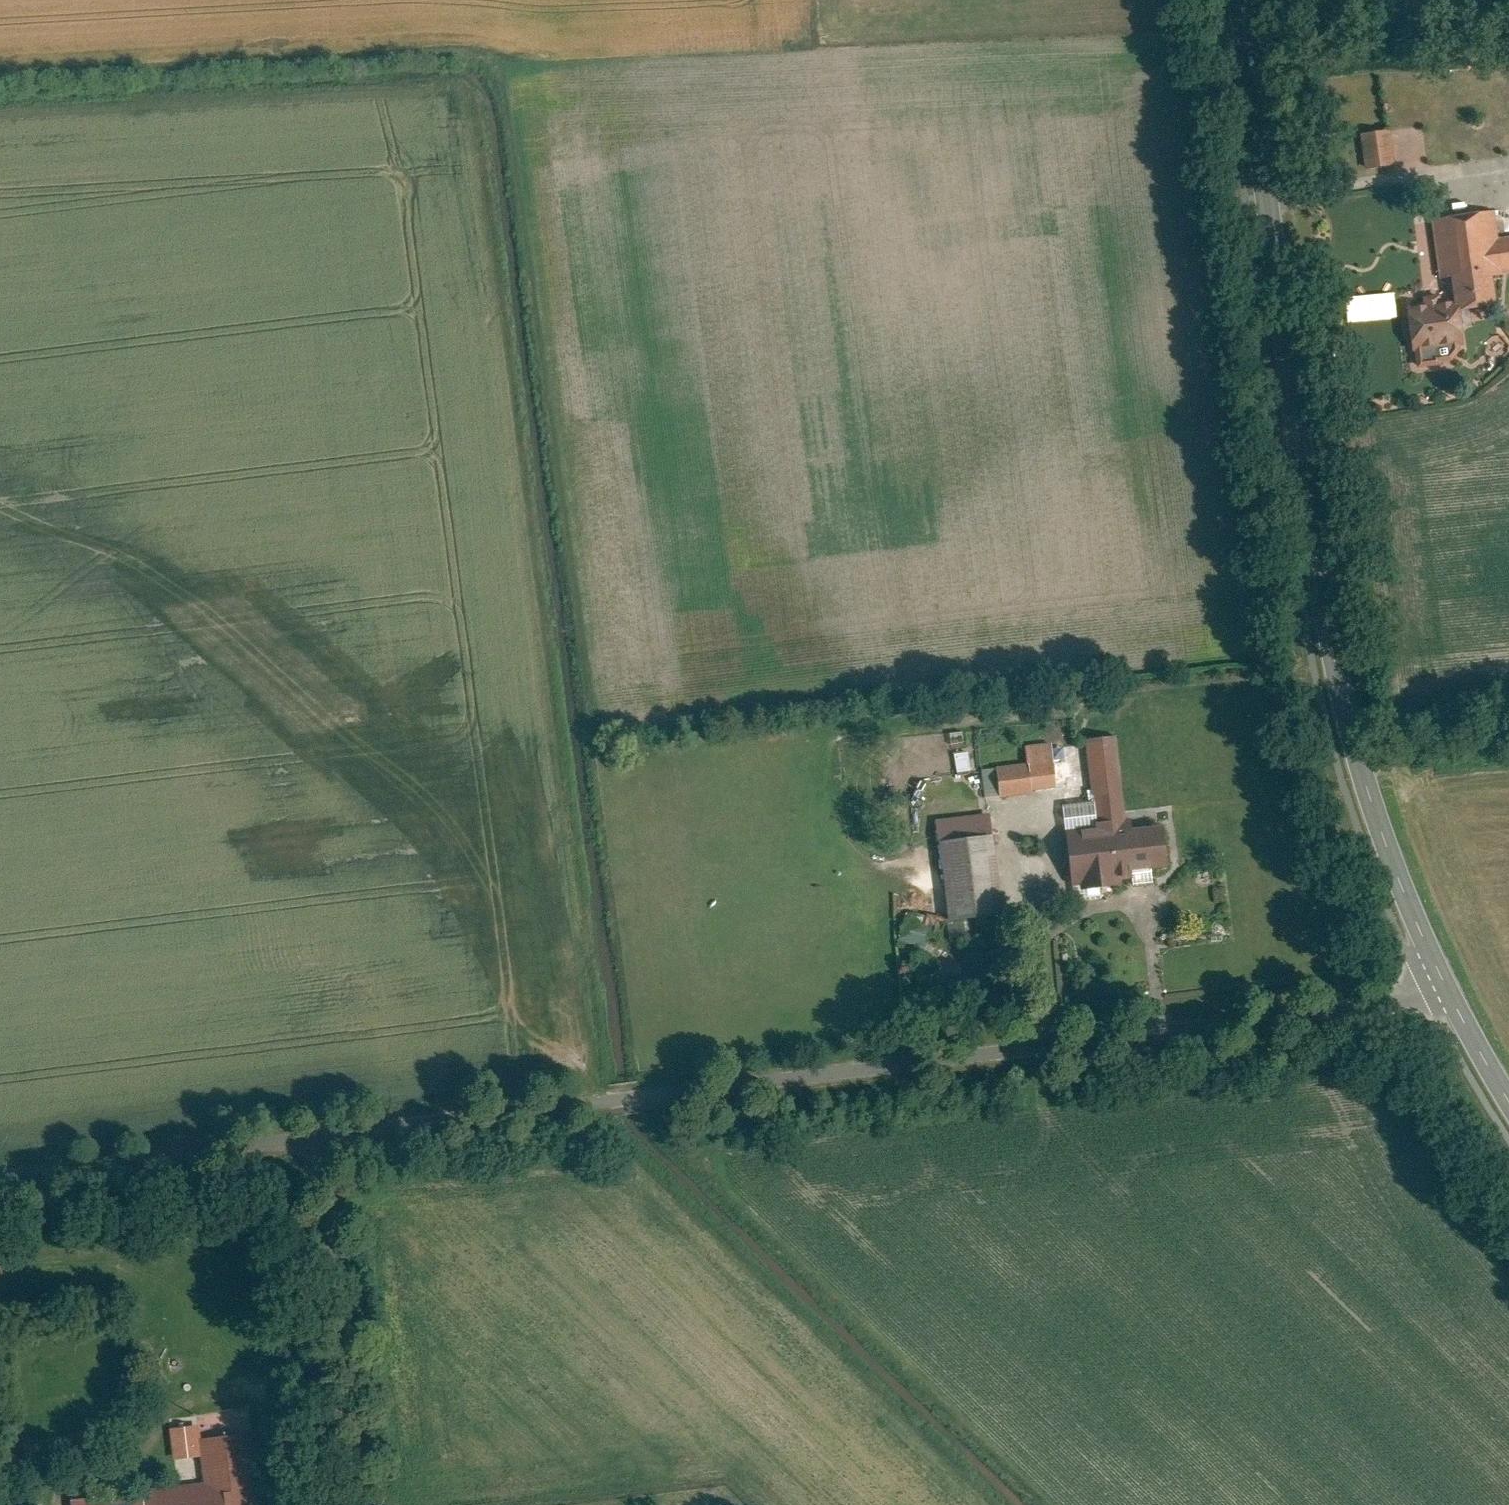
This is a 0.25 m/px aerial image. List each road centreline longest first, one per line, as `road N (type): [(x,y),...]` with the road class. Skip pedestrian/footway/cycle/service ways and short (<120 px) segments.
road 1 (unclassified): [(1444,986),(319,1136)]
road 2 (tertiary): [(1244,0),(1326,621),(1365,796),(1444,986)]
road 3 (residential): [(319,1136),(365,1504)]
road 4 (unclassified): [(319,1136),(0,1176)]
road 5 (tertiary): [(1444,986),(1508,1101)]

